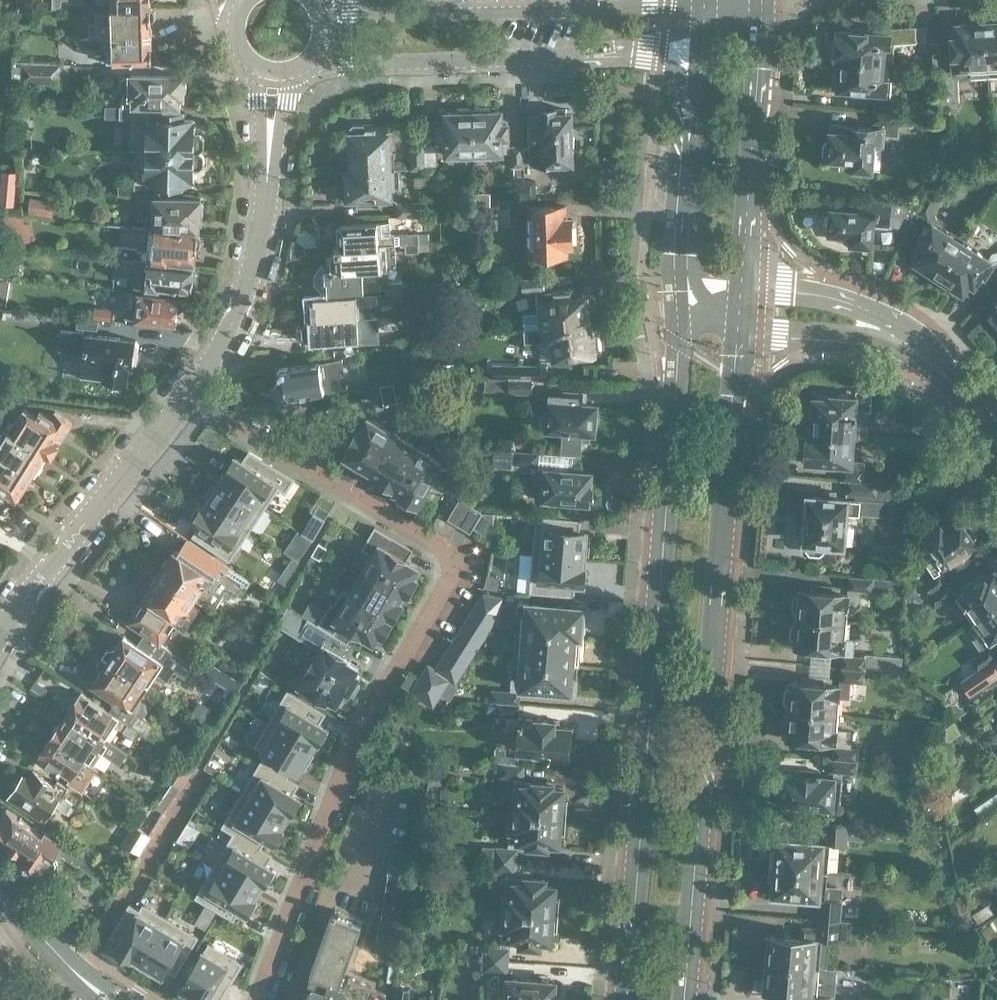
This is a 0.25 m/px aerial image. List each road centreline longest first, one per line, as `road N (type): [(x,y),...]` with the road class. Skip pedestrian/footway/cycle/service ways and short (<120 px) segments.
road 1 (residential): [(184,399),(466,552),(378,694),(255,999)]
road 2 (primary): [(680,296),(627,999)]
road 3 (primary): [(685,999),(740,325)]
road 4 (tertiary): [(313,54),(347,62),(696,50)]
road 5 (residential): [(184,399),(227,332),(254,257),(274,69)]
road 6 (tertiary): [(650,0),(603,9),(346,13),(317,6)]
road 7 (residential): [(0,631),(184,399)]
road 8 (primary): [(743,289),(762,0)]
road 9 (primary): [(696,50),(680,296)]
road 10 (secondary): [(896,333),(870,309),(830,297),(743,289)]
road 11 (primary): [(113,999),(0,891)]
road 12 (secondary): [(740,325),(896,333)]
road 13 (secondary): [(996,446),(947,374),(896,333)]

